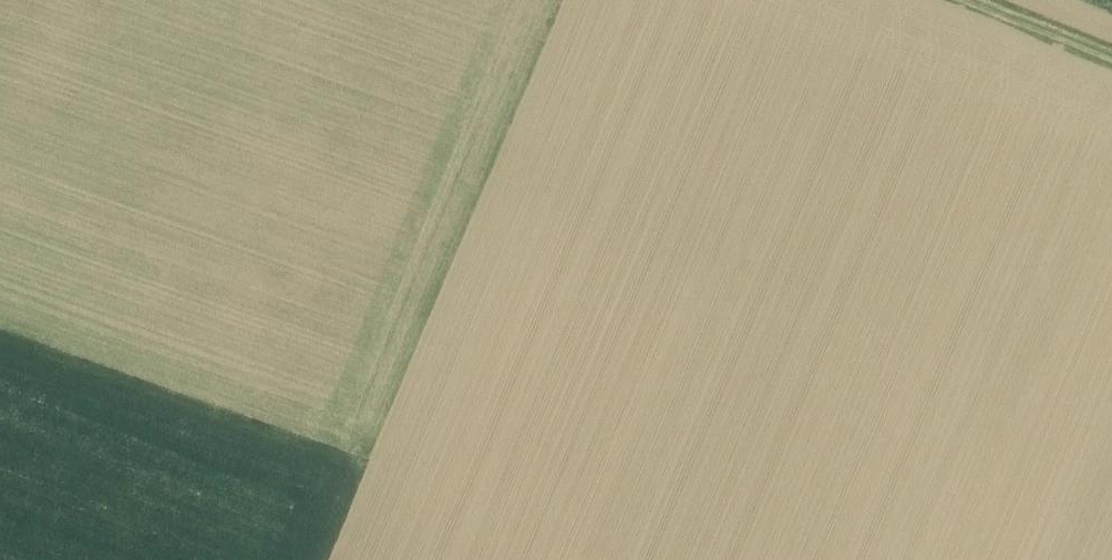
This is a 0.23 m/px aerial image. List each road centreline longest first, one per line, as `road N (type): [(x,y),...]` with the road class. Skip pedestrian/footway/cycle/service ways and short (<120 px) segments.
road 1 (track): [(968,0),(1111,58)]

